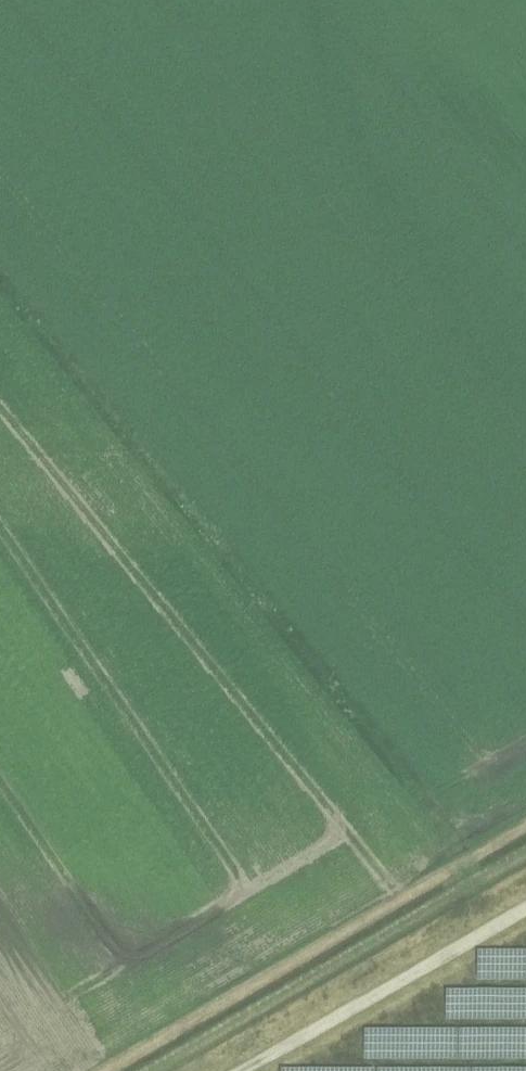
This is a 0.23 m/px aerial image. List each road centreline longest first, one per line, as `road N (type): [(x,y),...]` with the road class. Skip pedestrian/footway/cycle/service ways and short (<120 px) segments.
road 1 (track): [(525,910),(240,1070)]

